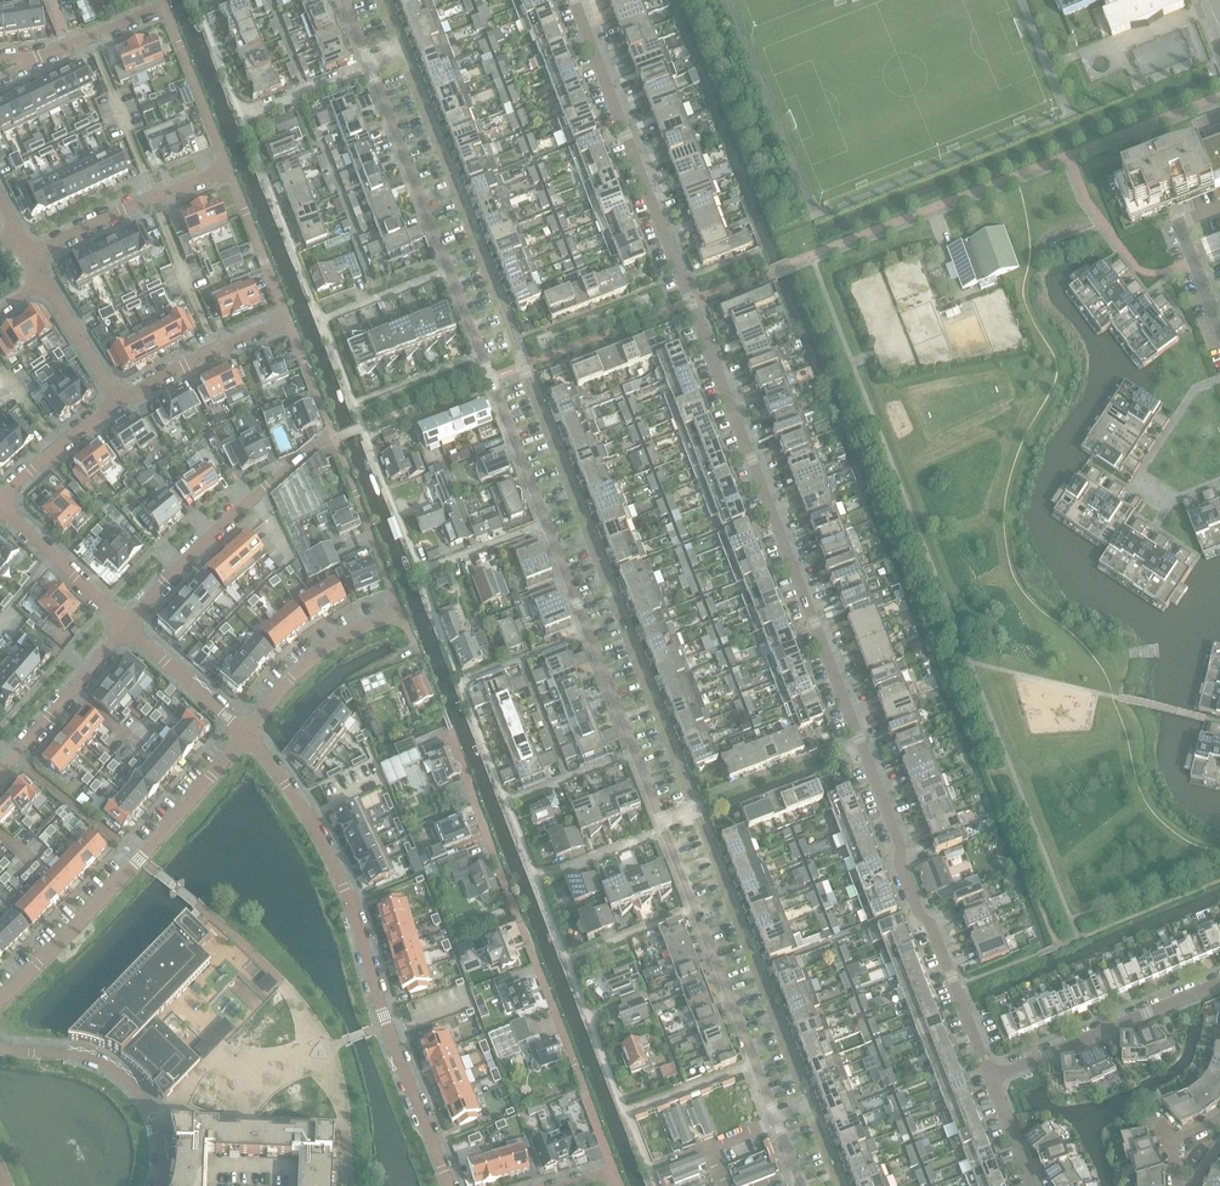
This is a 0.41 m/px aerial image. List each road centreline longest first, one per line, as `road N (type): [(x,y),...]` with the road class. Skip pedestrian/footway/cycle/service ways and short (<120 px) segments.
road 1 (residential): [(991,1078),(932,927),(915,909),(899,842),(573,0)]
road 2 (residential): [(695,805),(404,50)]
road 3 (residential): [(449,1185),(346,887),(246,733)]
road 4 (residential): [(369,63),(546,521)]
road 5 (residential): [(613,1172),(450,736)]
road 6 (residential): [(246,733),(0,1004)]
road 7 (residential): [(810,1105),(695,805)]
road 8 (residential): [(627,1110),(568,959),(695,907)]
road 9 (residential): [(130,626),(212,536),(333,438)]
road 10 (residential): [(589,632),(460,682),(507,799)]
road 11 (residential): [(159,1185),(157,1114),(119,1071),(64,1054),(0,1051)]
road 12 (residential): [(991,1078),(1219,982)]
road 13 (residential): [(695,907),(776,1118)]
road 14 (residential): [(324,320),(241,114)]
road 15 (residential): [(507,799),(537,876),(665,829)]
road 16 (residential): [(30,257),(226,168)]
road 17 (residential): [(589,632),(661,819)]
road 18 (residential): [(400,611),(320,652),(246,733)]
road 19 (residential): [(0,772),(130,626)]
road 20 (residential): [(119,400),(286,318)]
road 21 (residential): [(400,611),(333,438)]
road 22 (residential): [(130,626),(2,504)]
road 23 (residential): [(226,168),(164,7)]
road 24 (residential): [(286,318),(226,168)]
road 25 (residential): [(246,733),(130,626)]
road 26 (residential): [(2,504),(56,447),(119,400)]
road 27 (residential): [(419,571),(366,434)]
road 28 (residential): [(43,279),(119,400)]
road 29 (residential): [(369,63),(241,114)]
road 30 (residential): [(419,571),(546,521)]
road 31 (residential): [(39,57),(164,7)]
road 32 (residential): [(333,438),(286,318)]
road 33 (residential): [(241,114),(196,0)]

